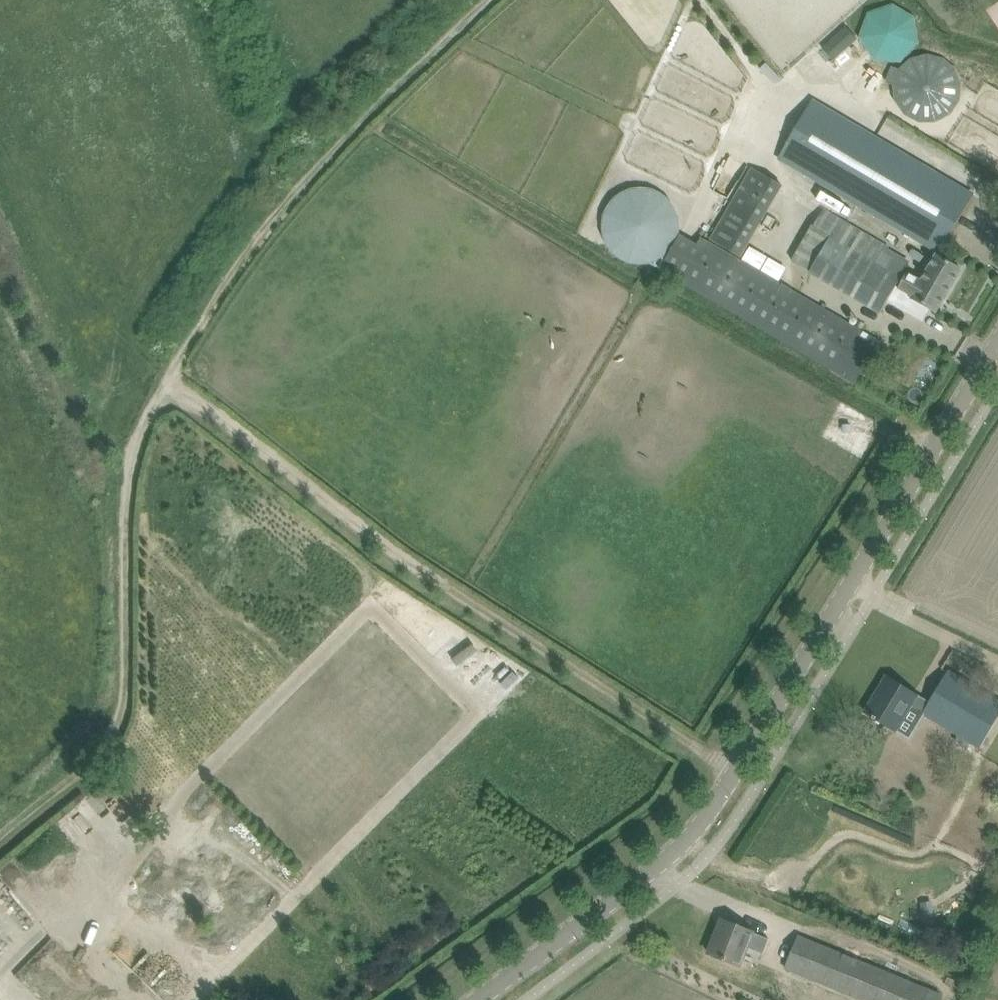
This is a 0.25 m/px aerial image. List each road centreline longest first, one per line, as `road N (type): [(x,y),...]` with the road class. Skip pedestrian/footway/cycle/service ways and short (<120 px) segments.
road 1 (track): [(487,0),(434,41),(160,355),(132,519),(122,723),(0,835)]
road 2 (tertiary): [(469,999),(684,844),(737,786),(997,345)]
road 3 (track): [(156,373),(761,780)]

